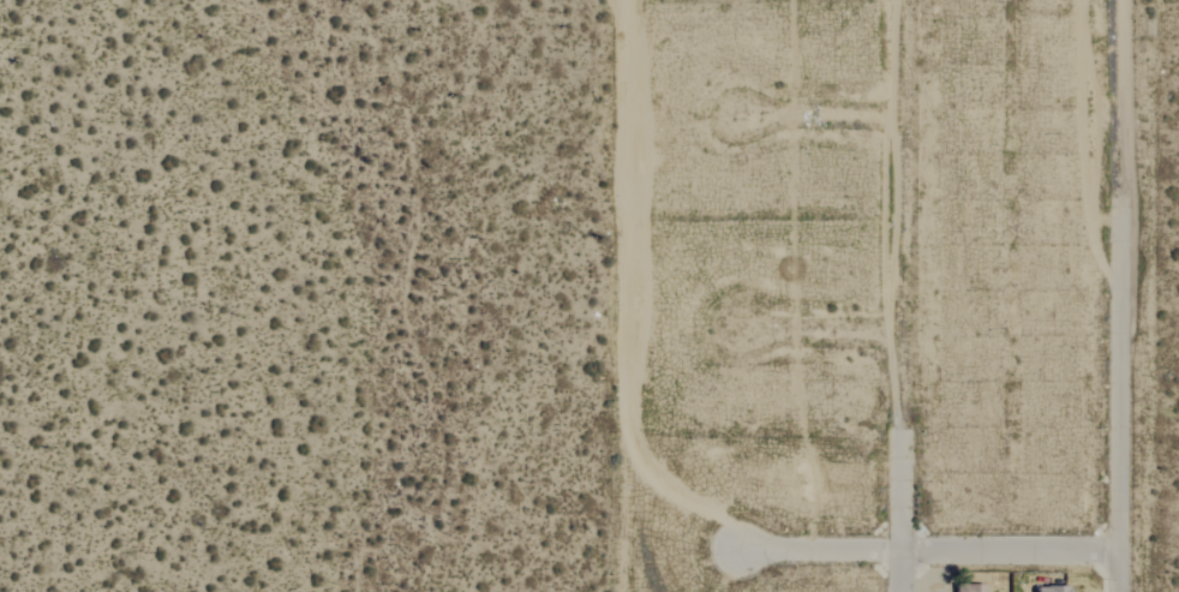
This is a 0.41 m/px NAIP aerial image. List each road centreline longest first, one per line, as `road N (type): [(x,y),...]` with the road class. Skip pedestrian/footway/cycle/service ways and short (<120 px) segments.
road 1 (residential): [(635,544),(1121,554)]
road 2 (track): [(886,361),(902,180),(904,0)]
road 3 (residential): [(903,591),(886,361)]
road 4 (residential): [(1122,591),(1119,423)]

